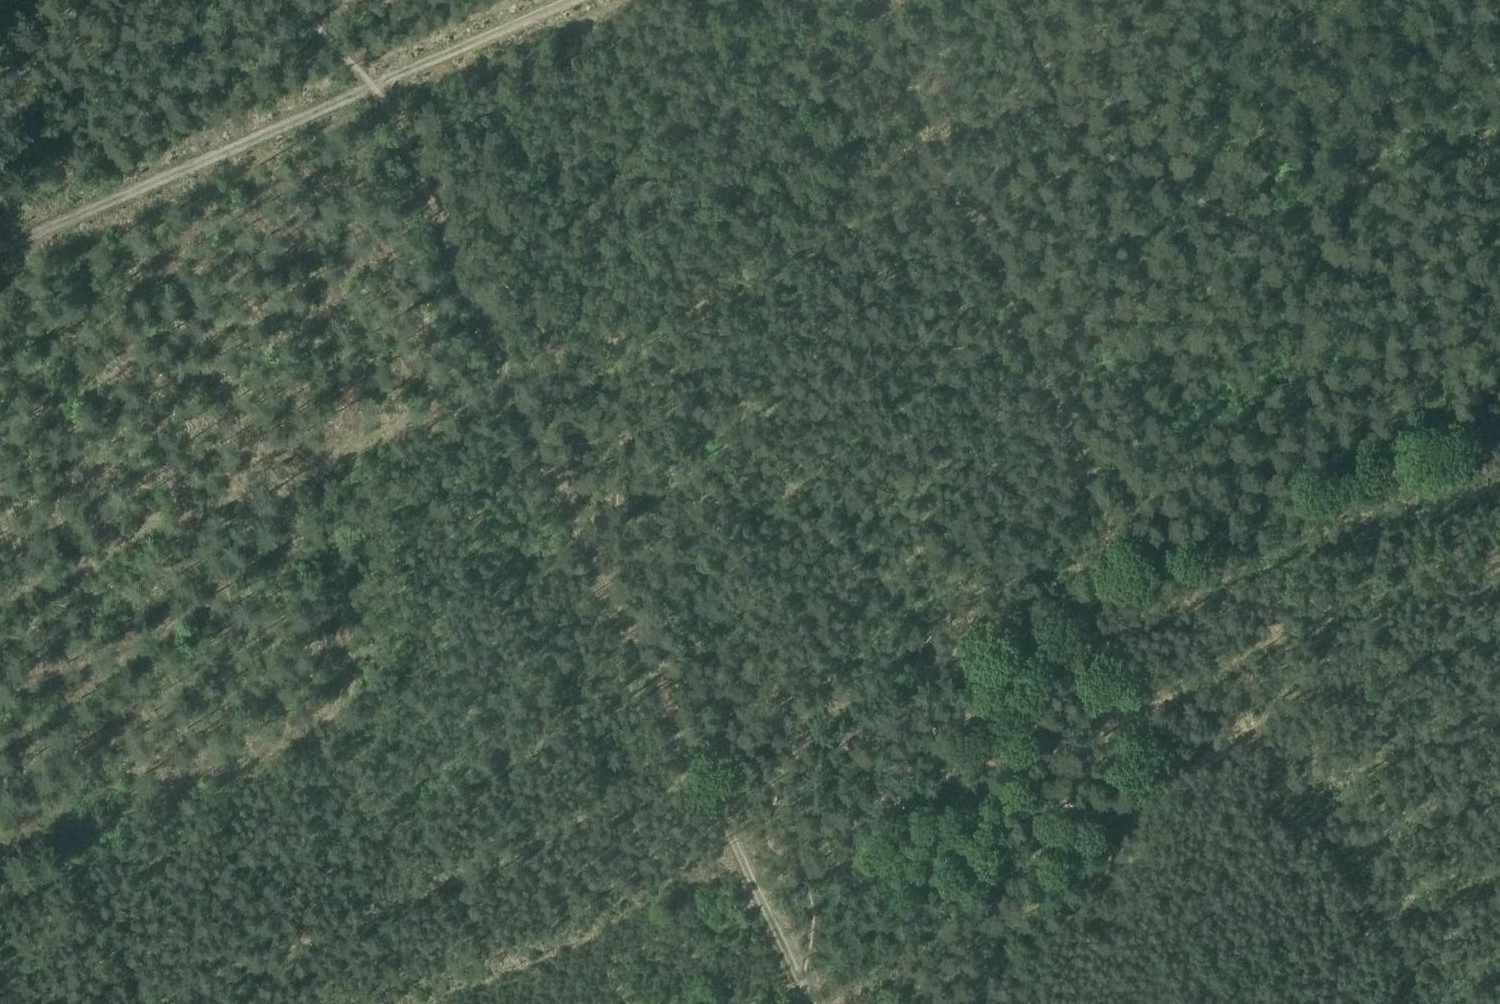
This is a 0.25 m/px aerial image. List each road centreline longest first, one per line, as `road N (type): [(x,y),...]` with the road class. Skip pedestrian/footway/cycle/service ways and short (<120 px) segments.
road 1 (track): [(418,205),(788,988)]
road 2 (track): [(0,238),(534,0)]
road 3 (track): [(157,1003),(688,772)]
road 4 (track): [(418,205),(359,82),(286,0)]

